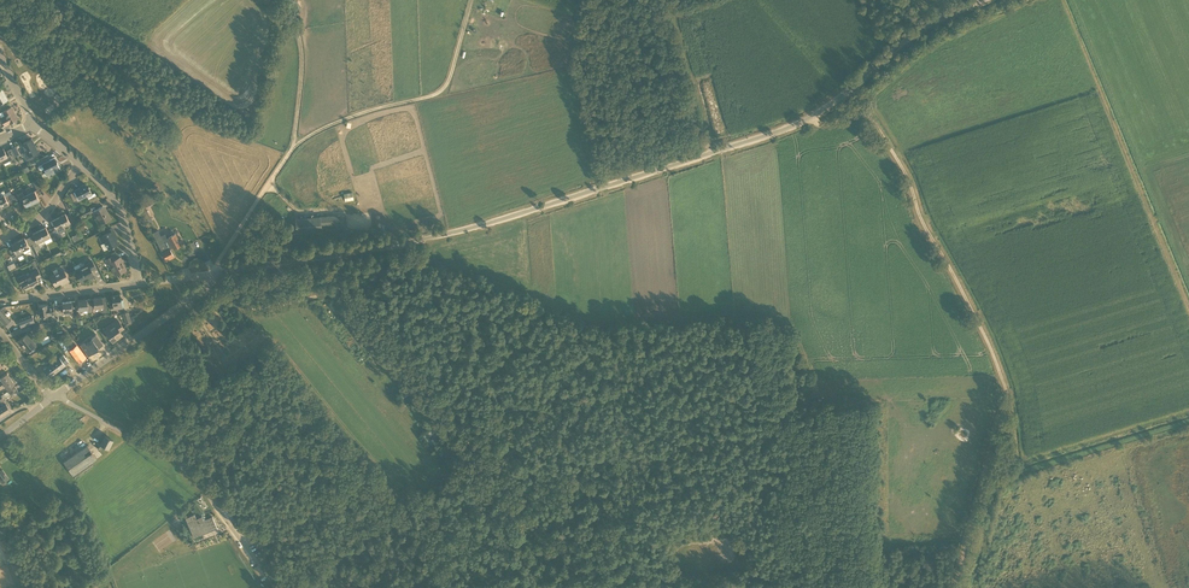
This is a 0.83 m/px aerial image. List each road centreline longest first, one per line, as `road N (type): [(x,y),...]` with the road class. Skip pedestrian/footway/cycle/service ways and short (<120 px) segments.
road 1 (unclassified): [(214,274),(468,229),(813,116),(916,36),(986,0)]
road 2 (track): [(813,116),(830,124),(858,114),(871,119),(909,177),(1009,391),(957,587)]
road 3 (track): [(397,244),(417,262),(600,332),(747,321),(793,332),(817,384)]
road 4 (unclassified): [(279,587),(178,457),(56,396)]
road 5 (track): [(470,0),(435,94),(366,110),(293,146)]
road 6 (unclassified): [(56,396),(214,274)]
road 7 (track): [(293,146),(297,36),(266,0)]
road 8 (track): [(293,146),(214,274)]
road 9 (residential): [(0,302),(139,283)]
road 10 (residential): [(139,283),(119,205),(80,164)]
road 11 (track): [(343,302),(257,302),(223,271)]

